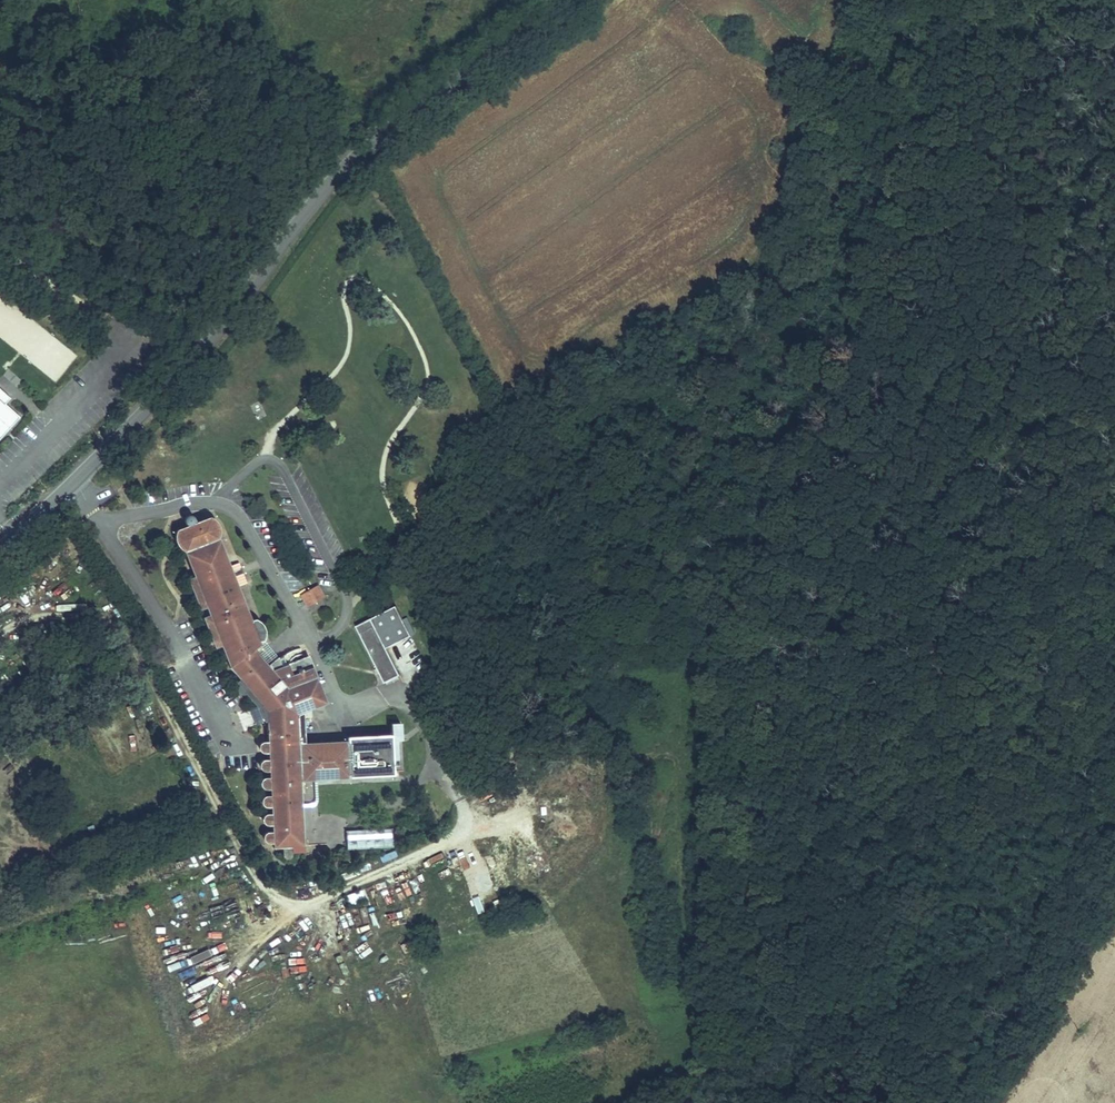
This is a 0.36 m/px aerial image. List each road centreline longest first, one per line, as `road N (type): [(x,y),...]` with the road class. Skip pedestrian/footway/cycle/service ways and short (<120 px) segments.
road 1 (unclassified): [(0,552),(223,336),(333,176),(576,0)]

